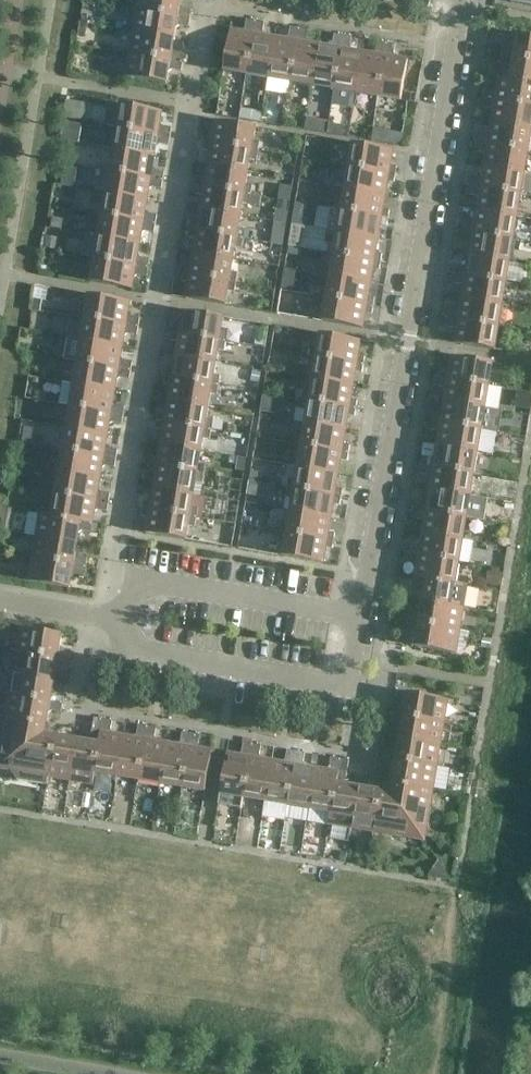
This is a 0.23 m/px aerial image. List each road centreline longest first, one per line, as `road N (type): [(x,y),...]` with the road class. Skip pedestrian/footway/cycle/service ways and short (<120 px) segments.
road 1 (residential): [(355,616),(456,0)]
road 2 (residential): [(355,616),(344,688),(139,654),(111,620)]
road 3 (residential): [(140,580),(355,616)]

